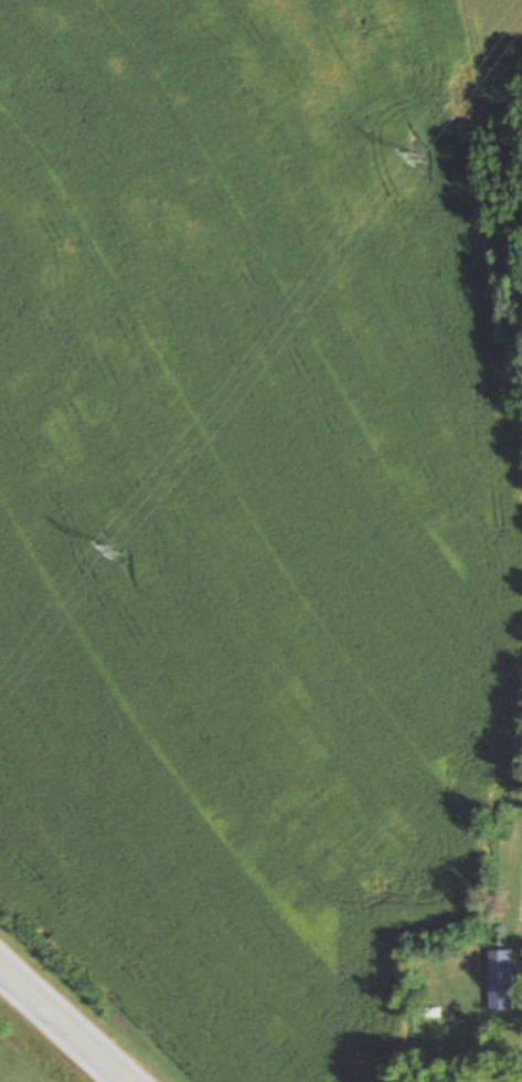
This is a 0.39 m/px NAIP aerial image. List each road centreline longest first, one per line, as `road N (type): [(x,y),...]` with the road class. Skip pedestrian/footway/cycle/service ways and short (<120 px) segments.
road 1 (primary): [(130,1081),(0,965)]

